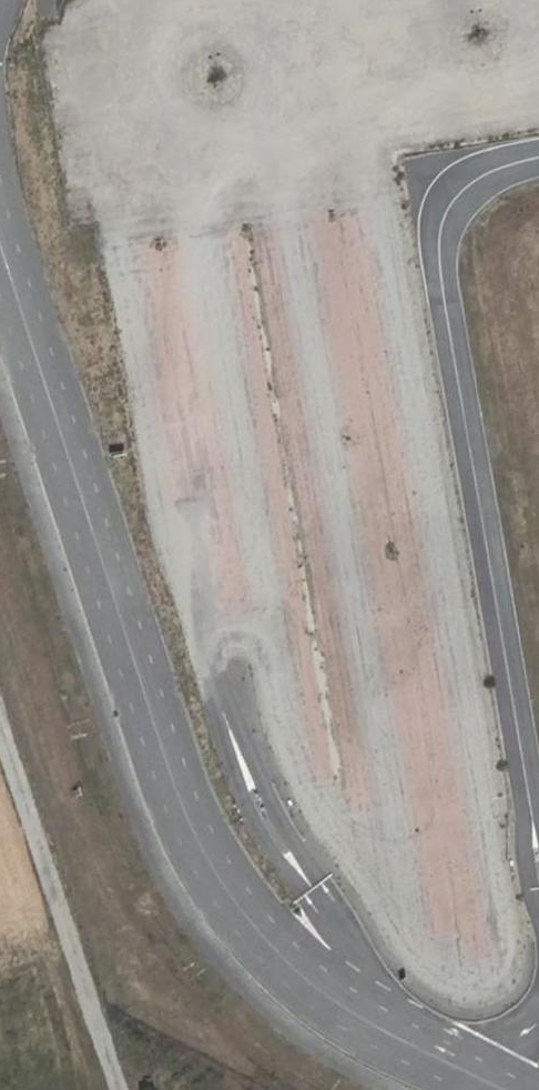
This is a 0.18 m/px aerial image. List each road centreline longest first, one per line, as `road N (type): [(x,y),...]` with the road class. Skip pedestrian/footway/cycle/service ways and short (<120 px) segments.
road 1 (tertiary): [(507,1089),(363,1019),(293,966),(230,897),(183,811),(0,255)]

